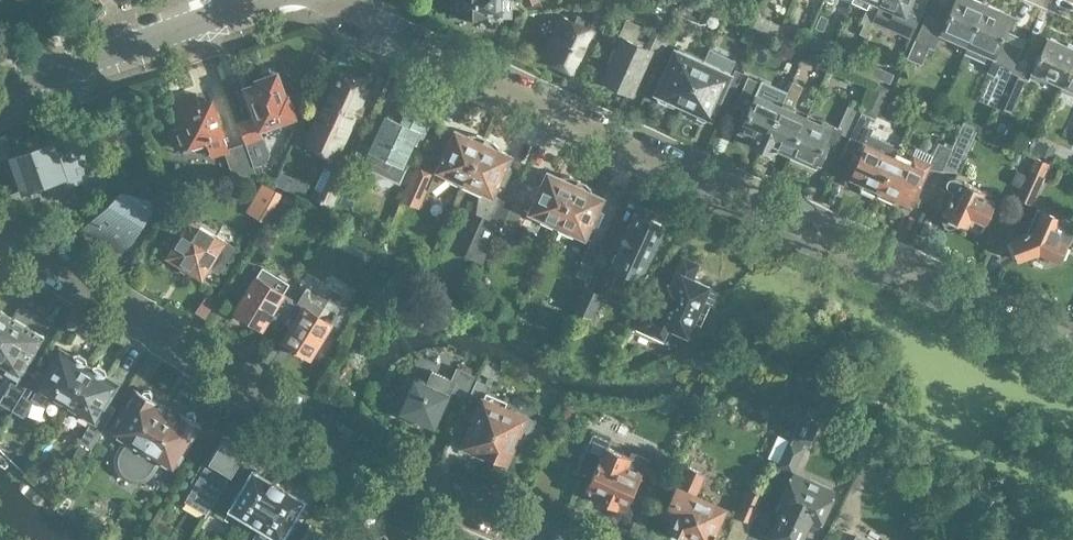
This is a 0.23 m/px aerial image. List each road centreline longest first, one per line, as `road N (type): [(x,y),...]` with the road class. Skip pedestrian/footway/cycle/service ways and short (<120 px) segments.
road 1 (residential): [(1072,346),(371,22),(351,0)]
road 2 (residential): [(557,539),(439,499),(0,232)]
road 3 (residential): [(0,92),(250,11)]

